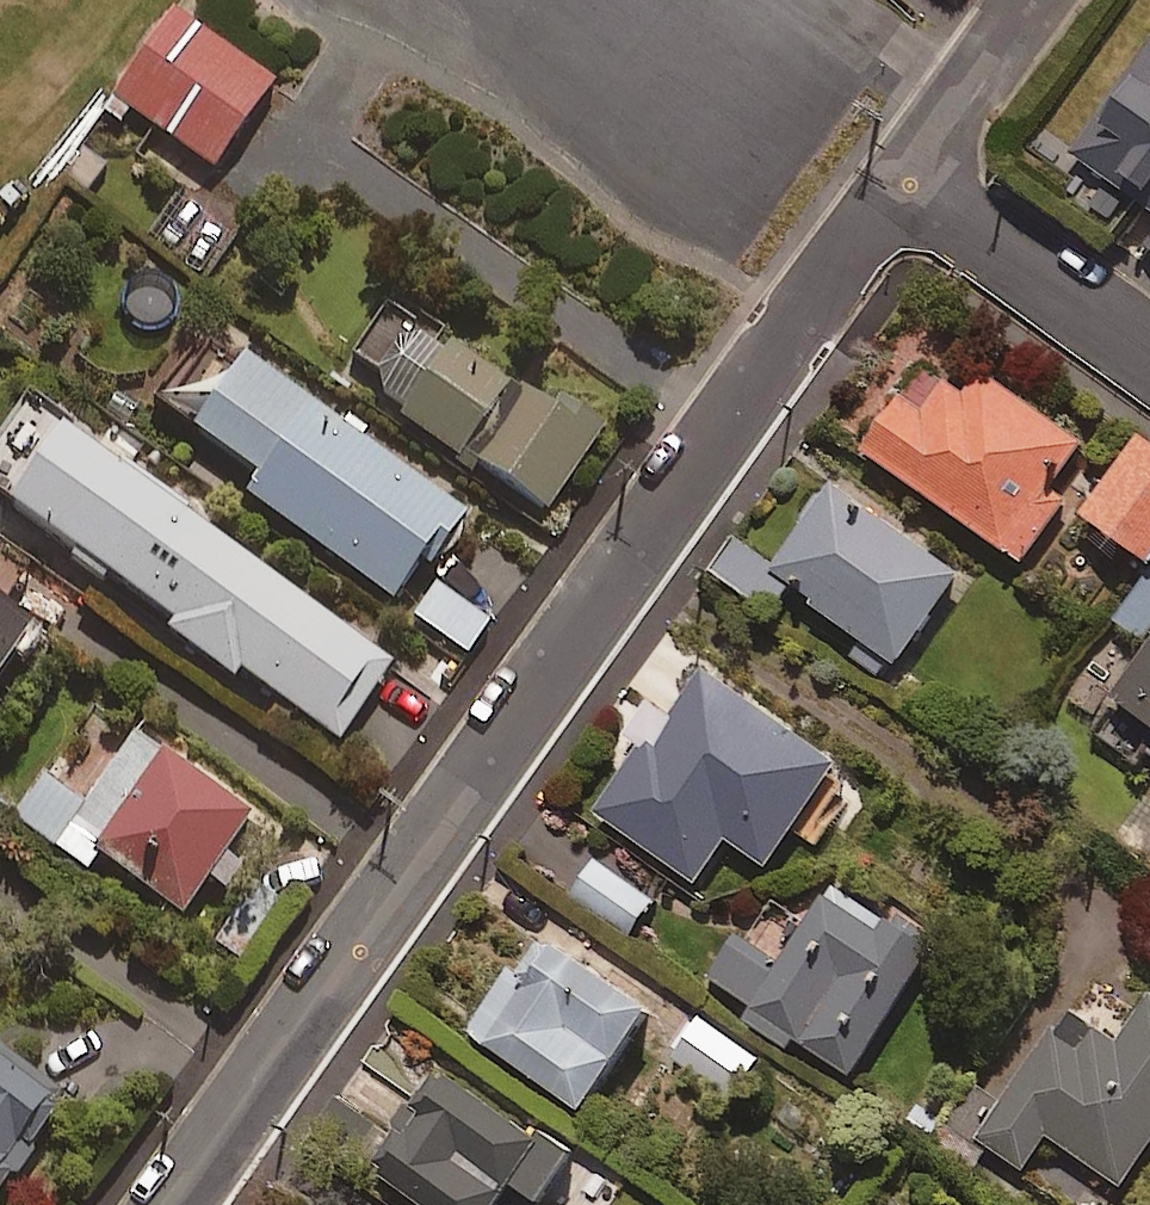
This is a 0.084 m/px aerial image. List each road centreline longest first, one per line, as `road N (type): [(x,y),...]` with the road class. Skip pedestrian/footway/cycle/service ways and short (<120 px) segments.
road 1 (residential): [(178,1204),(901,175)]
road 2 (residential): [(1149,351),(901,175)]
road 3 (residential): [(901,175),(1026,0)]

